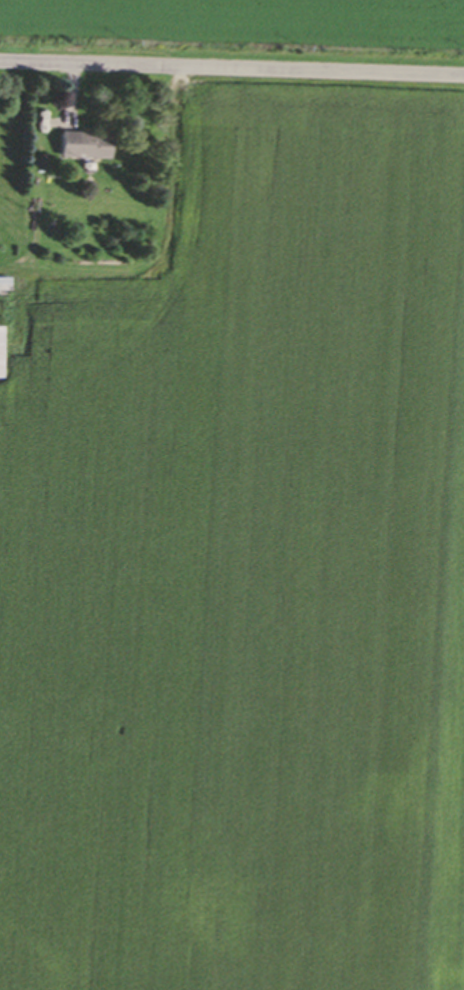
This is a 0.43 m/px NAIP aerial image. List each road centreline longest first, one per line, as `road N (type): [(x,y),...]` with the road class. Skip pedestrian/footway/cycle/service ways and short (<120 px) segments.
road 1 (residential): [(0,58),(463,71)]

